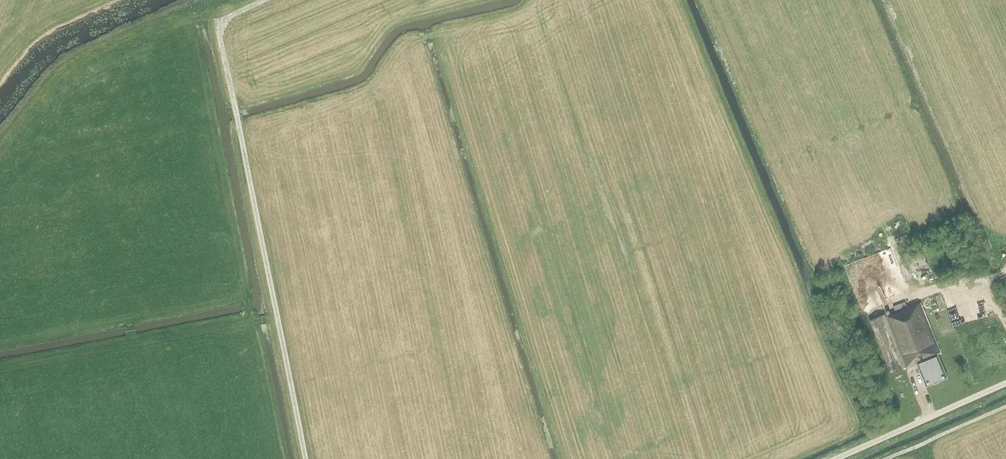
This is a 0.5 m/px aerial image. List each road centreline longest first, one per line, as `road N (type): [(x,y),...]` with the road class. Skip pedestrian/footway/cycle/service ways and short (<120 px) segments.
road 1 (track): [(263,0),(217,22),(306,458)]
road 2 (track): [(890,458),(1005,408)]

